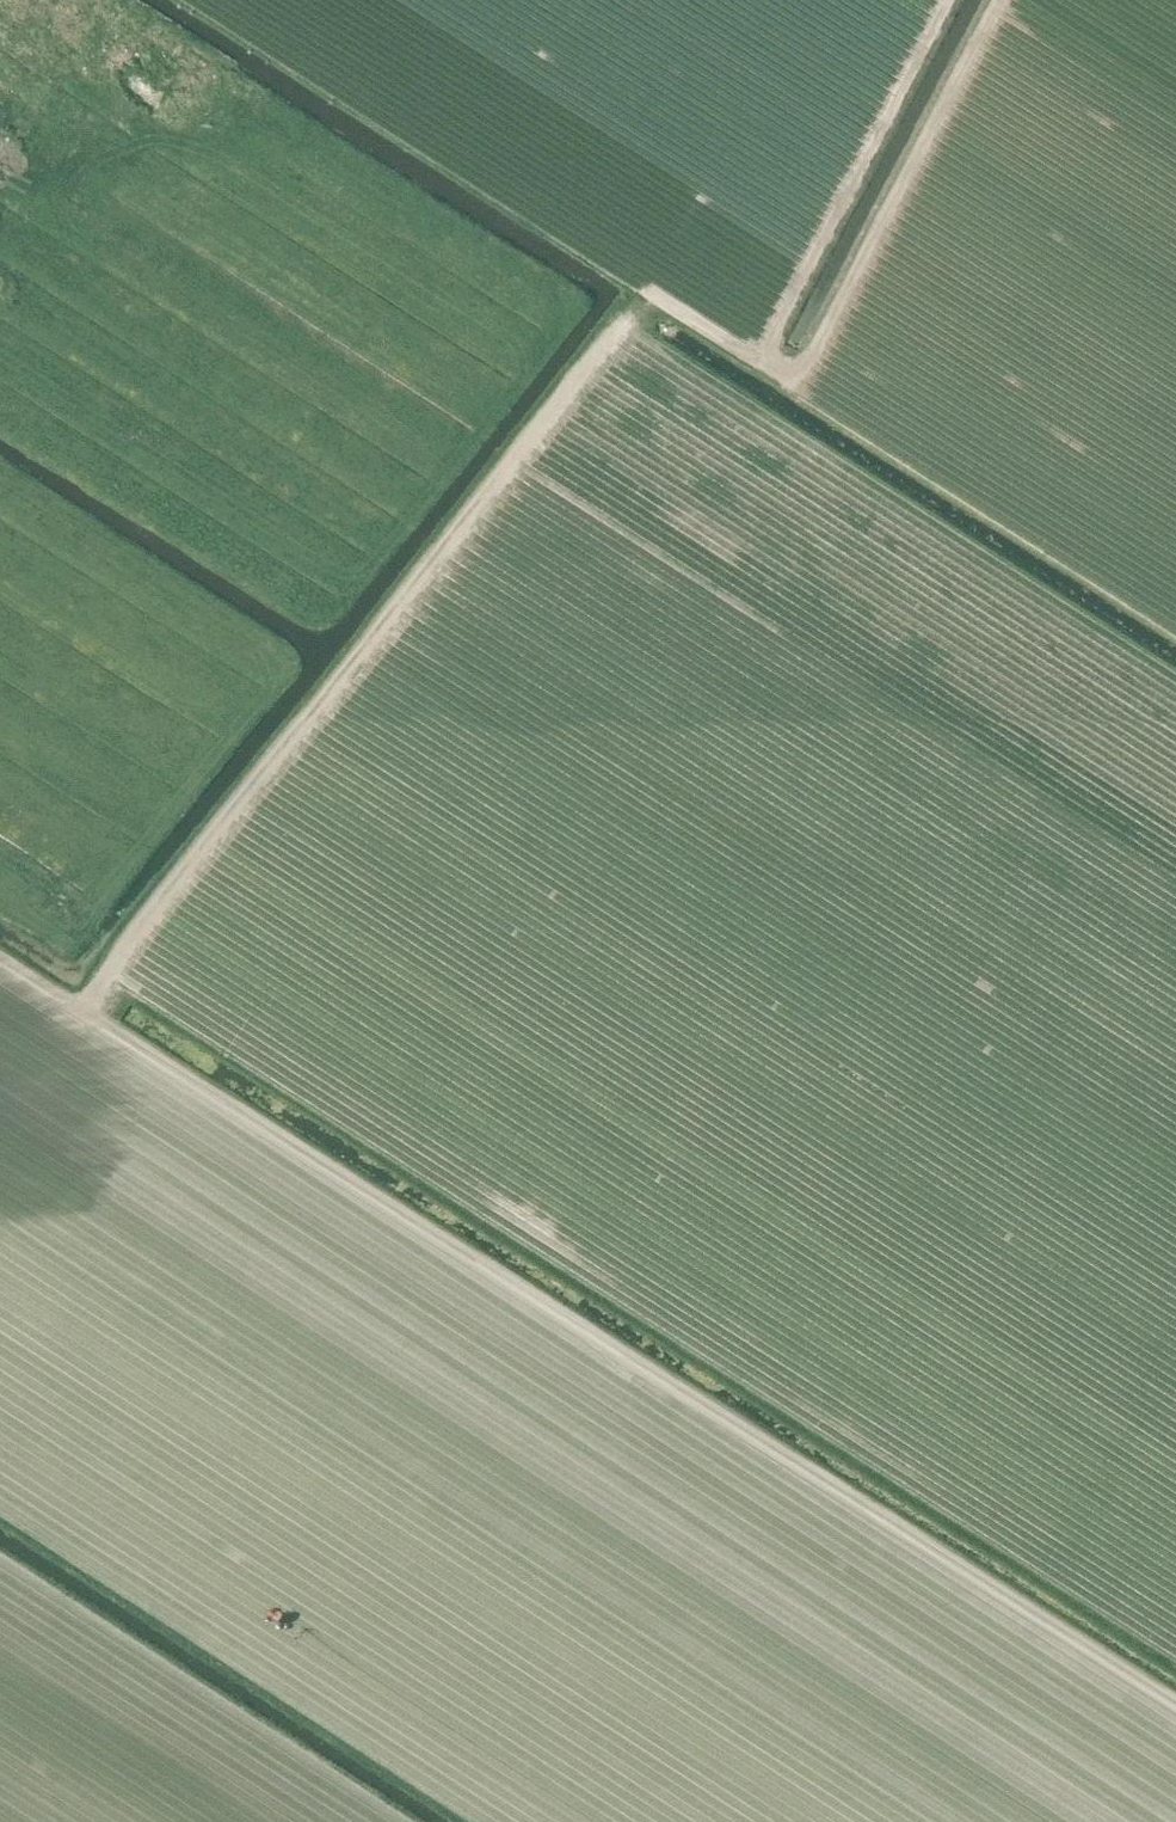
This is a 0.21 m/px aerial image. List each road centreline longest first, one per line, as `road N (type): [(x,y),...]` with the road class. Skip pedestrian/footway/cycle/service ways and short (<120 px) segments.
road 1 (track): [(469,1821),(0,1514)]
road 2 (track): [(645,308),(634,288),(187,0)]
road 3 (track): [(0,961),(443,1245)]

